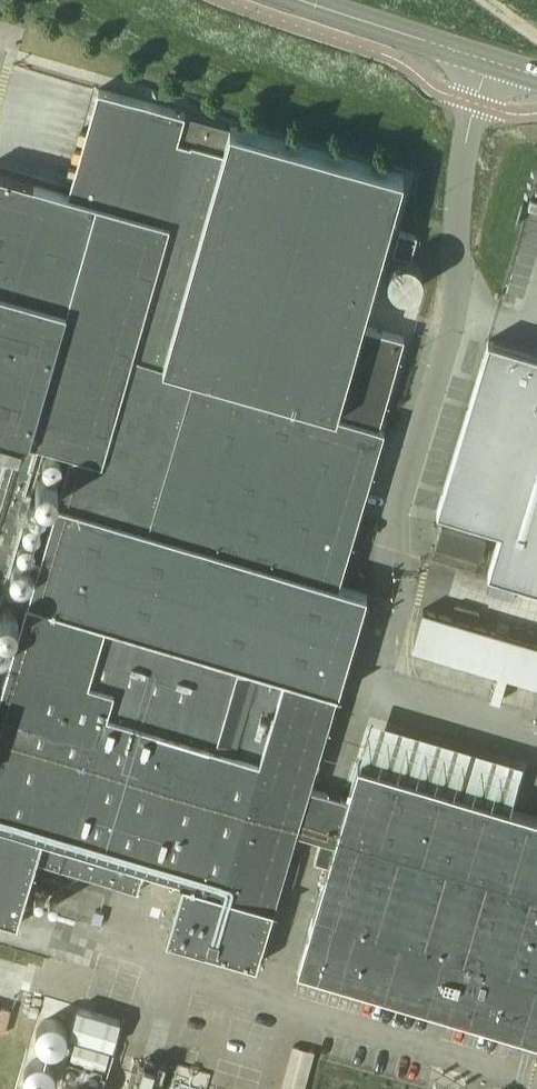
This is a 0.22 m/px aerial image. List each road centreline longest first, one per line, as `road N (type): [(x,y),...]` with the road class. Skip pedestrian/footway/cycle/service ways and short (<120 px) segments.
road 1 (unclassified): [(393,586),(395,523),(447,356),(482,63)]
road 2 (tertiary): [(293,0),(482,63)]

